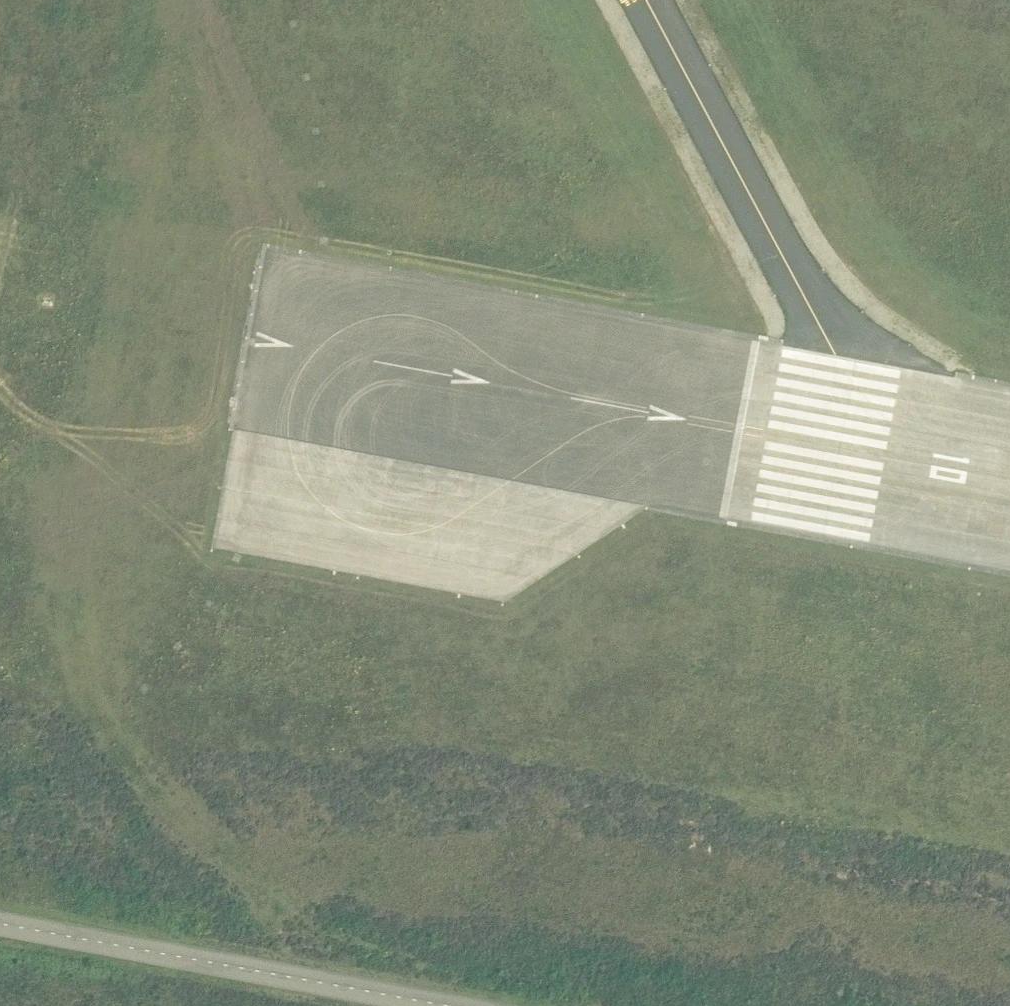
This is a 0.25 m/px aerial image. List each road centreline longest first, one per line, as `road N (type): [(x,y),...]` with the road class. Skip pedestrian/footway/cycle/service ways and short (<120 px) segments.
road 1 (unclassified): [(0,922),(451,1005)]

